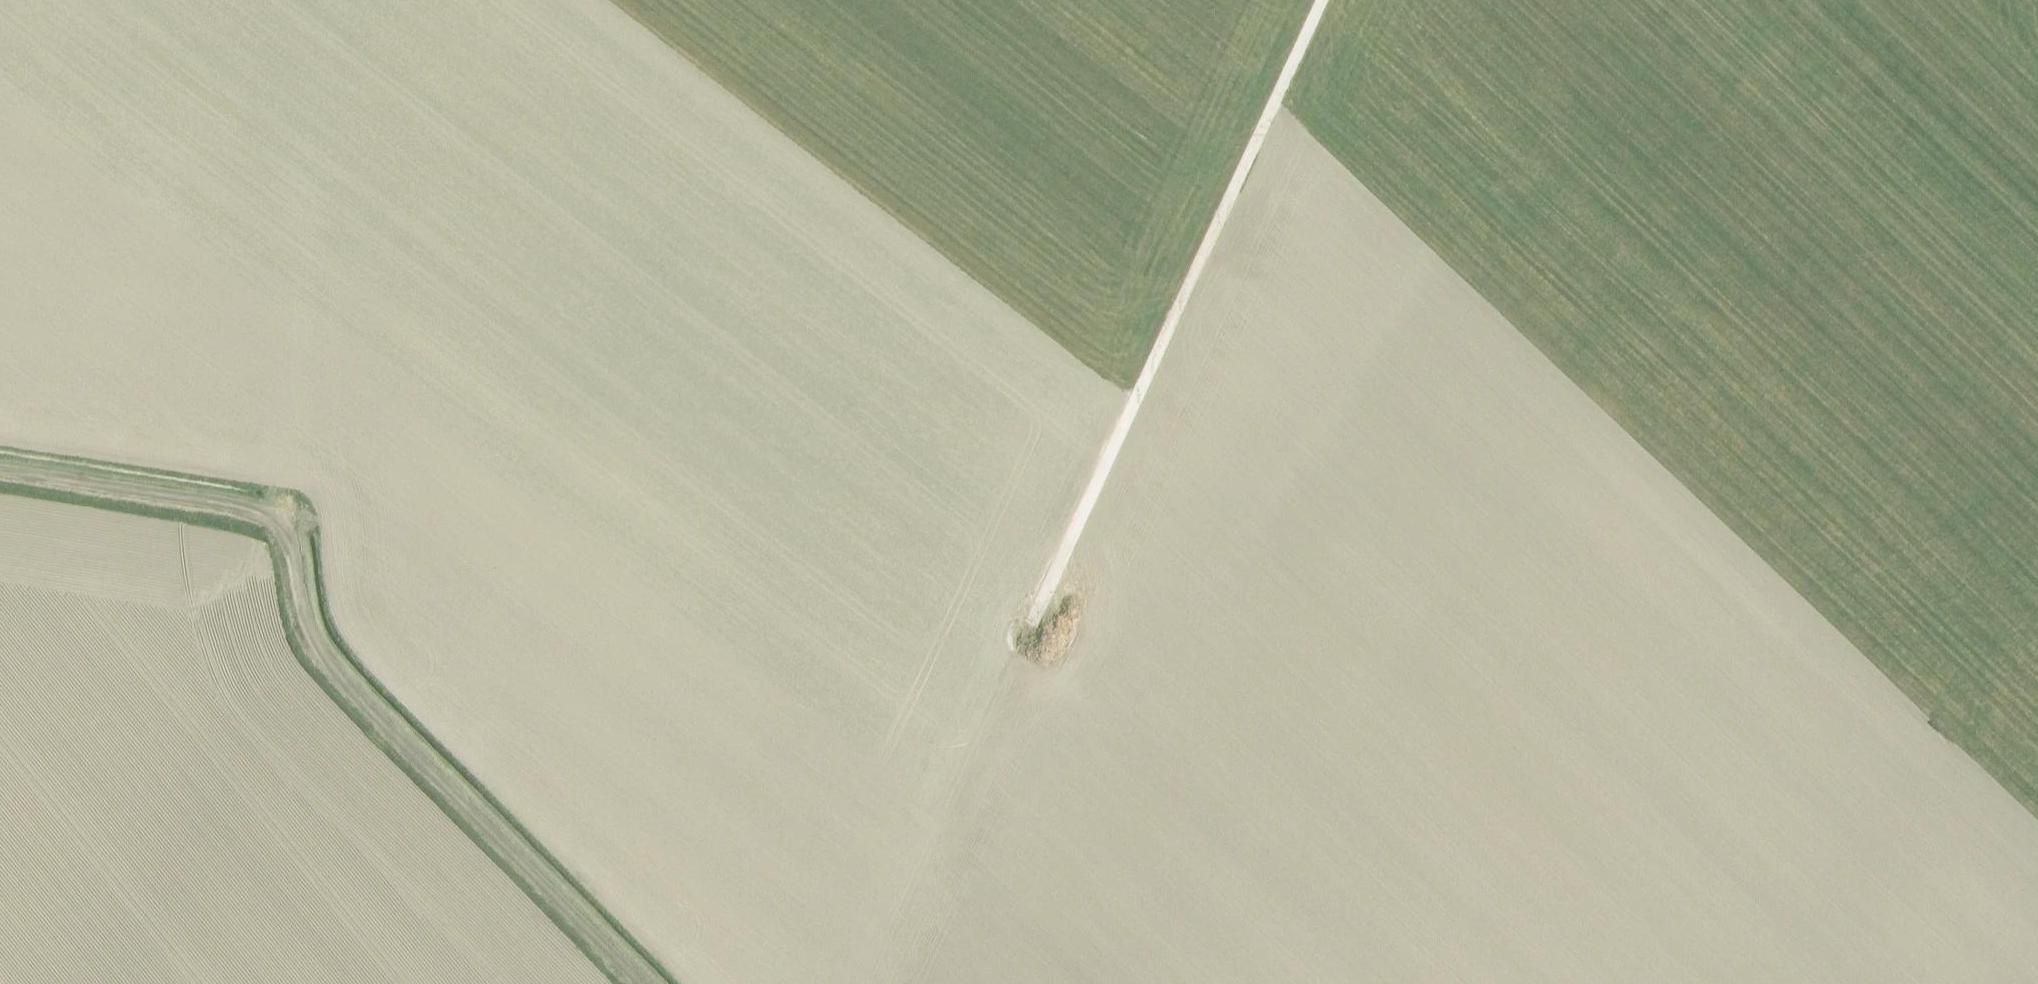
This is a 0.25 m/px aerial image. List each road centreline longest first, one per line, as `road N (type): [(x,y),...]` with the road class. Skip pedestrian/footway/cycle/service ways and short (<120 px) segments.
road 1 (unclassified): [(637,983),(326,662),(281,528),(243,510),(0,473)]

